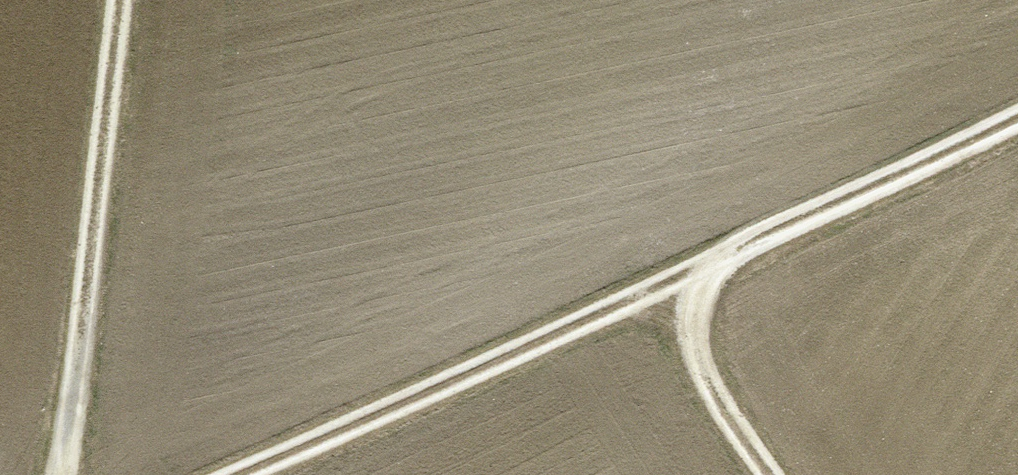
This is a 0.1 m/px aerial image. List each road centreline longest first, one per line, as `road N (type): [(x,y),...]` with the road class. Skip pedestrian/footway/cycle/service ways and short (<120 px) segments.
road 1 (track): [(238,474),(674,282),(1017,88)]
road 2 (track): [(57,474),(67,444),(120,0)]
road 3 (track): [(737,249),(706,285),(690,325),(702,378),(769,474)]

